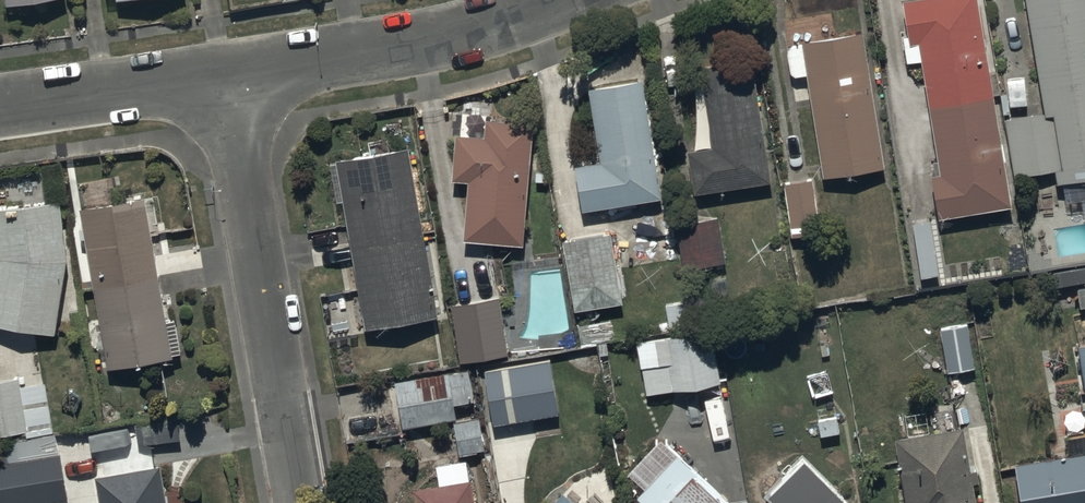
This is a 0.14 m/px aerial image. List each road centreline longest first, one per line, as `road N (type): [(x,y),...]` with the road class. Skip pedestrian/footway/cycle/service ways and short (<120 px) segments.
road 1 (residential): [(227,82),(302,502)]
road 2 (residential): [(563,0),(524,16),(227,82)]
road 3 (residential): [(227,82),(0,112)]

